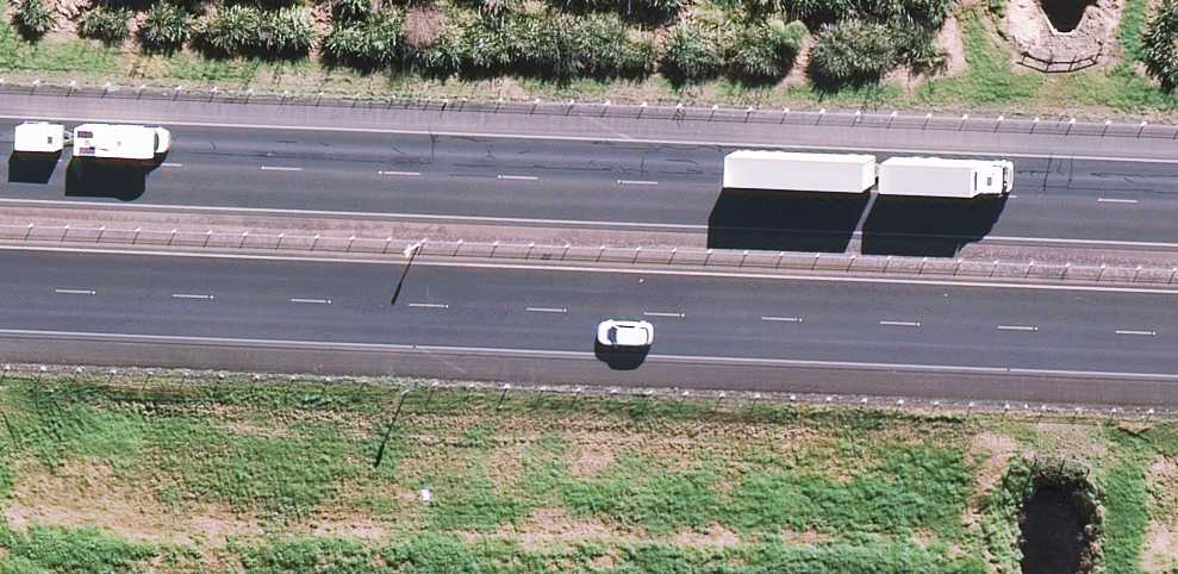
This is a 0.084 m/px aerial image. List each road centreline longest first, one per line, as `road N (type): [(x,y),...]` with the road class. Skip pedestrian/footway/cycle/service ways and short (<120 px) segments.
road 1 (motorway): [(0,156),(1177,210)]
road 2 (motorway): [(1177,352),(0,306)]

